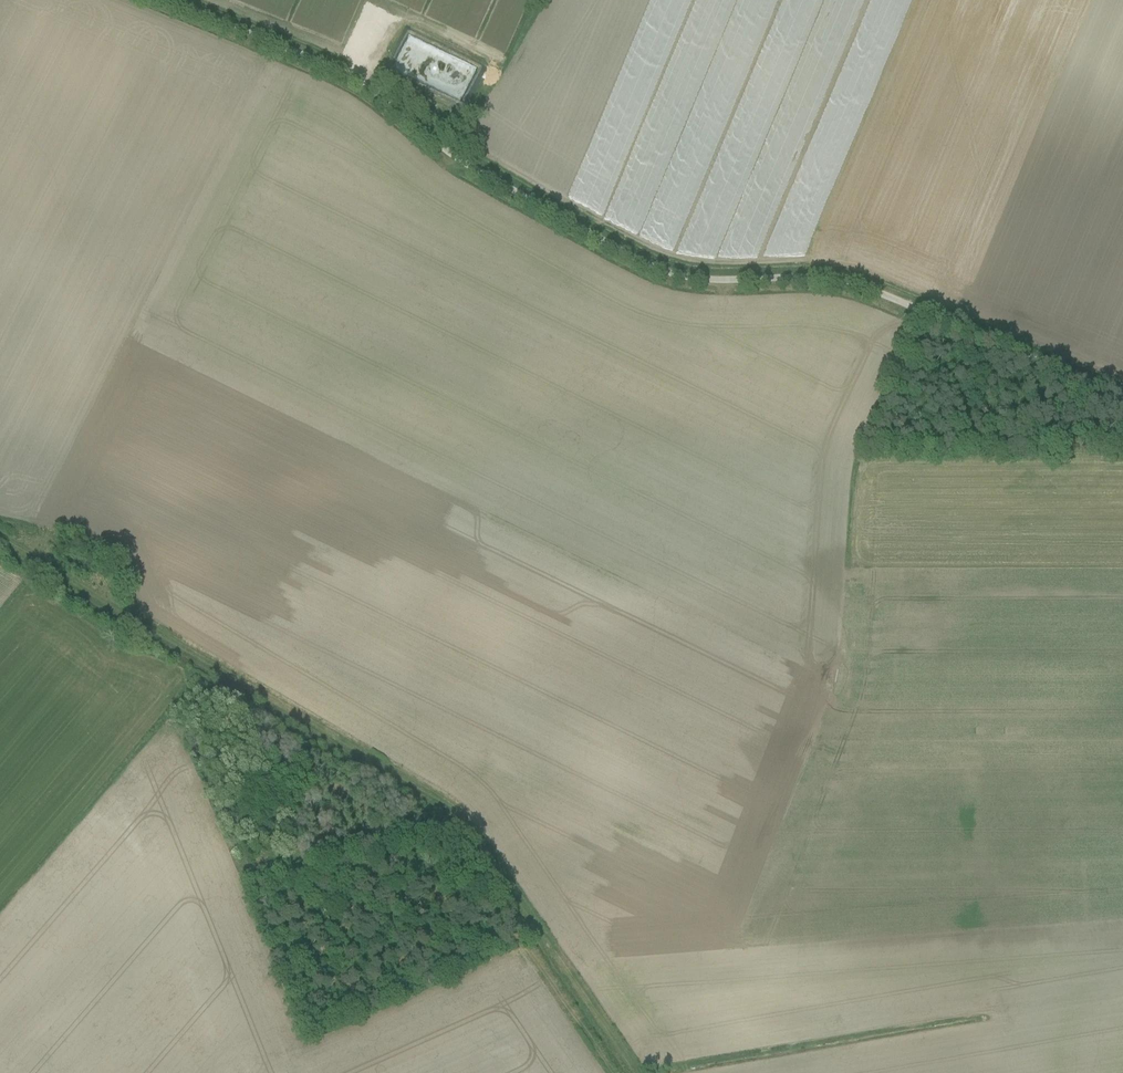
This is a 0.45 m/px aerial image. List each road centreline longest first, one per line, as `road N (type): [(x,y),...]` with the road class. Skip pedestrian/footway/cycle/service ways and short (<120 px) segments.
road 1 (unclassified): [(1122,398),(851,283),(696,279),(656,268),(470,167),(350,75),(168,0)]
road 2 (track): [(0,532),(460,814),(637,1072)]

